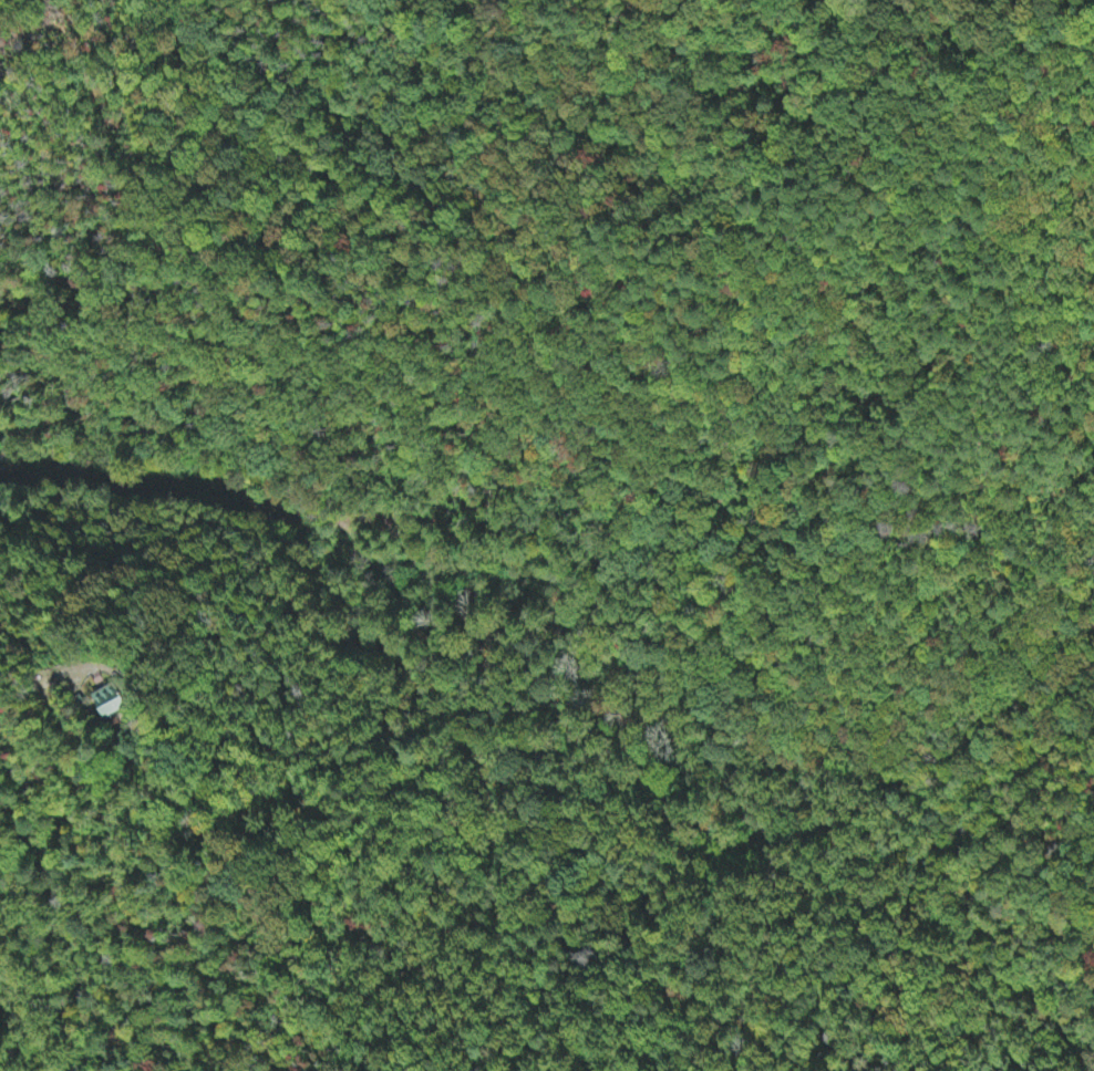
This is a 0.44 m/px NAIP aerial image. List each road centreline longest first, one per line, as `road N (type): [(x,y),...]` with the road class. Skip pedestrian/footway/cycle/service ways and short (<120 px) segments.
road 1 (residential): [(0,702),(491,753)]
road 2 (residential): [(0,477),(180,497),(297,541),(289,579),(220,563)]
road 3 (residential): [(0,621),(350,666)]
road 4 (residential): [(0,876),(80,902),(114,855),(80,814),(42,825)]

